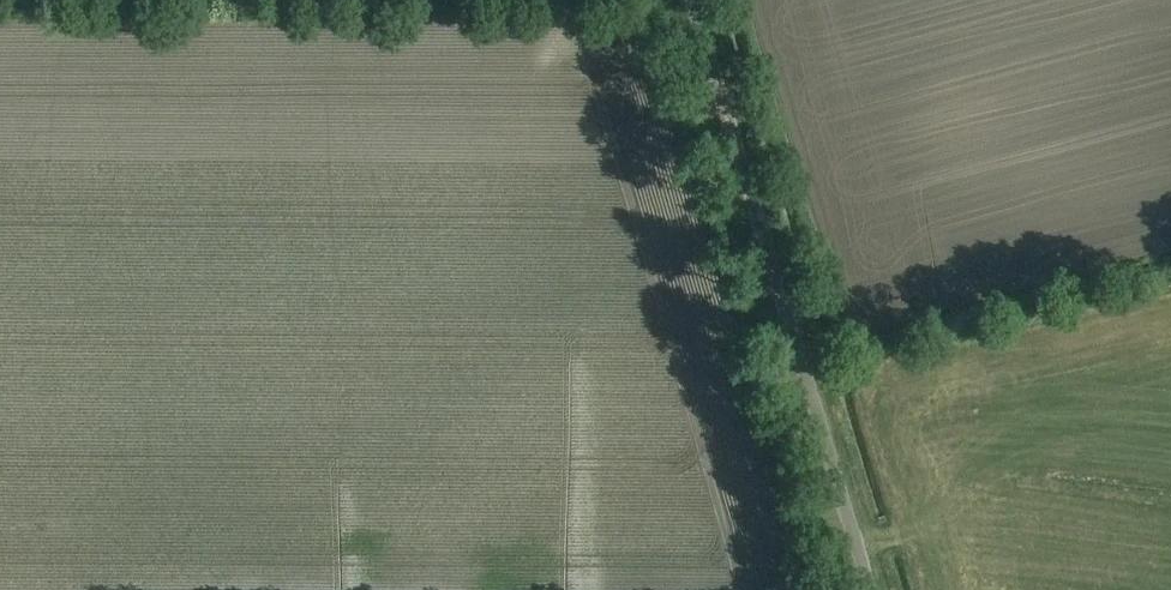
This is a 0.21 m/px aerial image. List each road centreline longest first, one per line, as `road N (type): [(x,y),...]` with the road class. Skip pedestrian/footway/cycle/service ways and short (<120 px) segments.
road 1 (unclassified): [(870,589),(690,0)]

